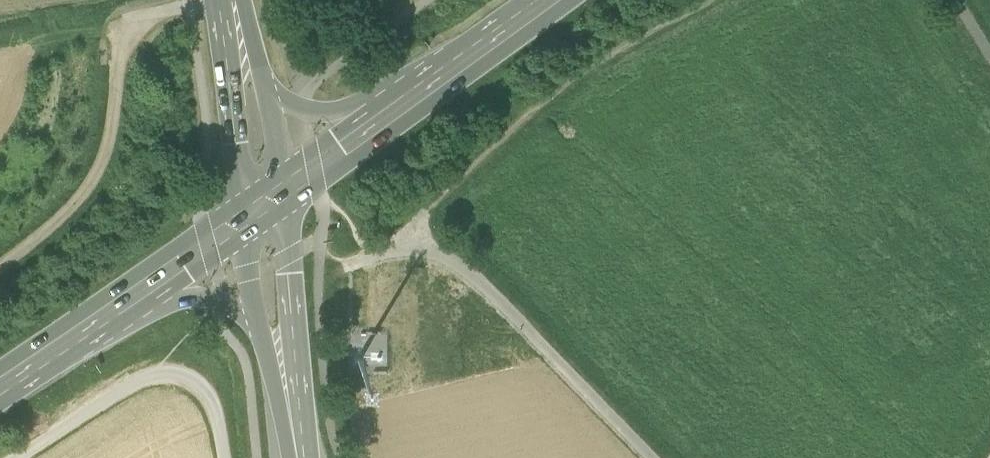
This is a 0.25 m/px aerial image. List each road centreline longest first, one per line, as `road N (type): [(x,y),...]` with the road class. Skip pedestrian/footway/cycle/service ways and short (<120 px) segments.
road 1 (track): [(219,0),(126,21),(107,157),(93,186),(0,271)]
road 2 (track): [(404,241),(458,265),(654,457)]
road 3 (track): [(225,457),(211,400),(189,377),(166,372),(17,457)]
road 4 (secondary): [(308,457),(284,192)]
road 5 (secondary): [(219,0),(241,221)]
road 6 (primary): [(411,101),(547,0)]
road 7 (primary): [(284,192),(411,101)]
road 8 (secondary): [(411,101),(325,114),(265,87)]
road 9 (secondary): [(116,308),(207,297),(260,327)]
road 10 (primary): [(116,308),(241,221)]
road 11 (primary): [(0,386),(116,308)]
road 12 (secondary): [(260,327),(288,457)]

